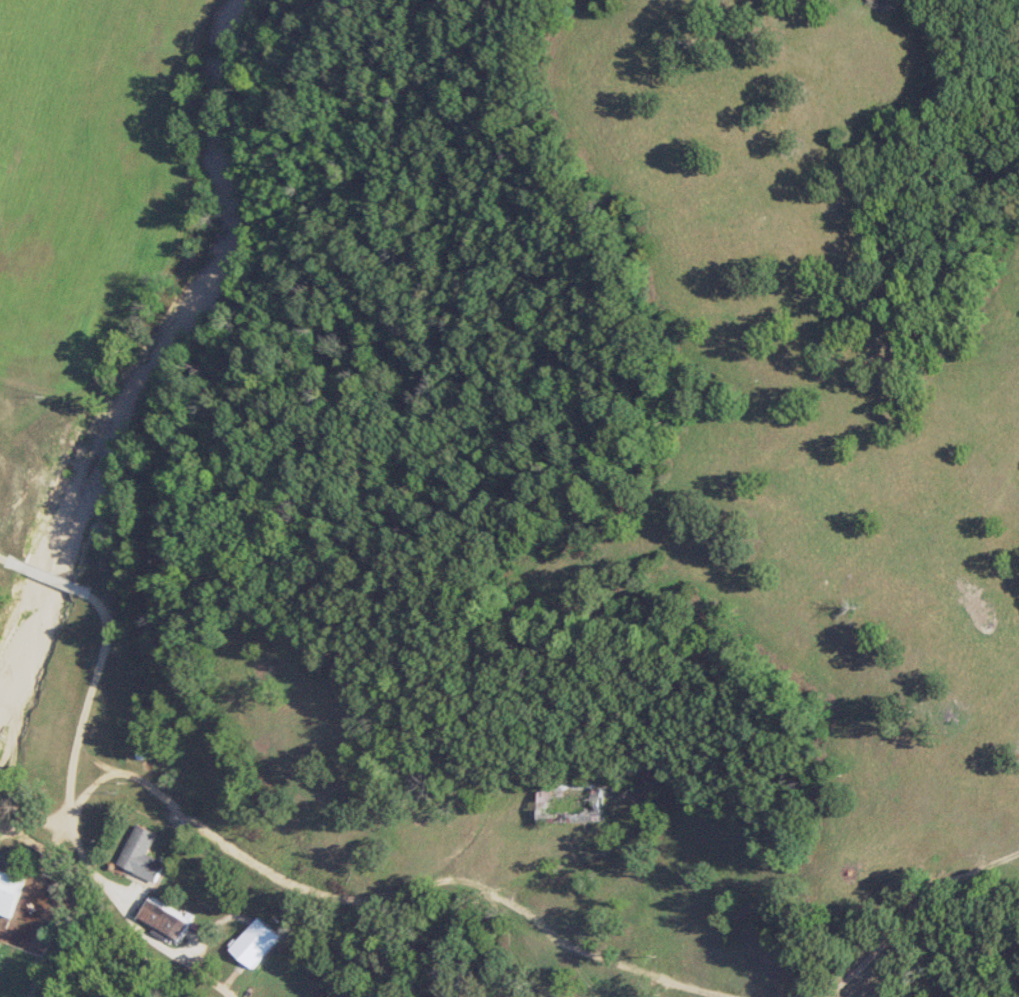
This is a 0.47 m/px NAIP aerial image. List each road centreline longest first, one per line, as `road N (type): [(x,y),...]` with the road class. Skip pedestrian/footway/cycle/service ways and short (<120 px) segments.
road 1 (residential): [(117,701),(95,619),(25,494),(0,471)]

